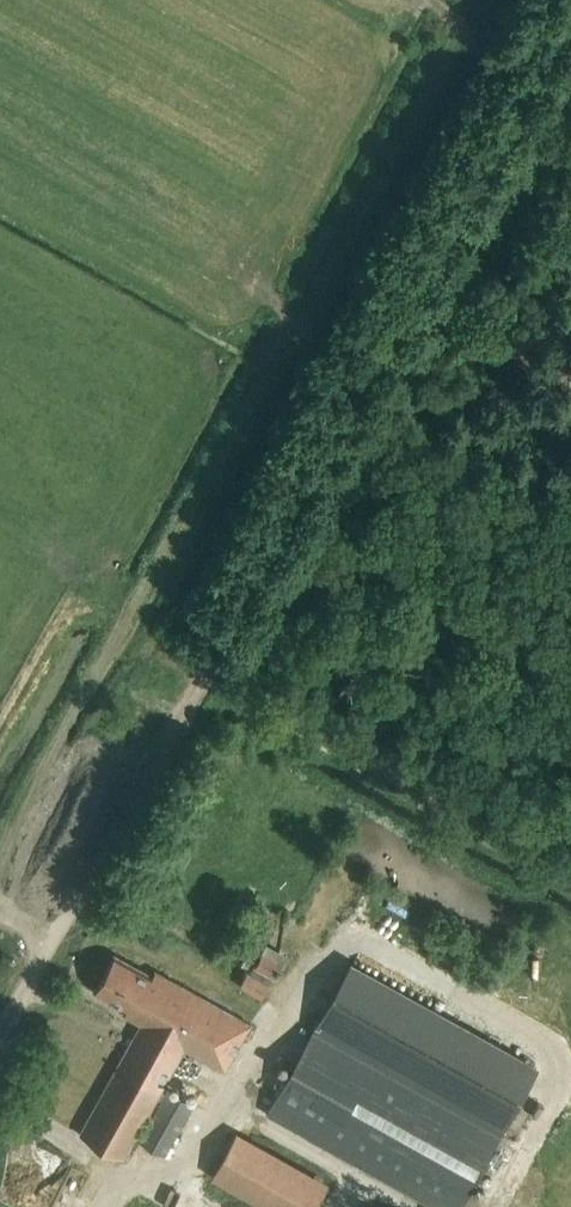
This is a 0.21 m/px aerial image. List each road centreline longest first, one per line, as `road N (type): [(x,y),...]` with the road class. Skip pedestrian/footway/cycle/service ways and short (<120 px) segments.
road 1 (track): [(570,0),(64,918)]
road 2 (track): [(475,0),(123,628),(0,884)]
road 3 (track): [(123,628),(570,880)]
road 4 (unclassified): [(0,1035),(64,918)]

